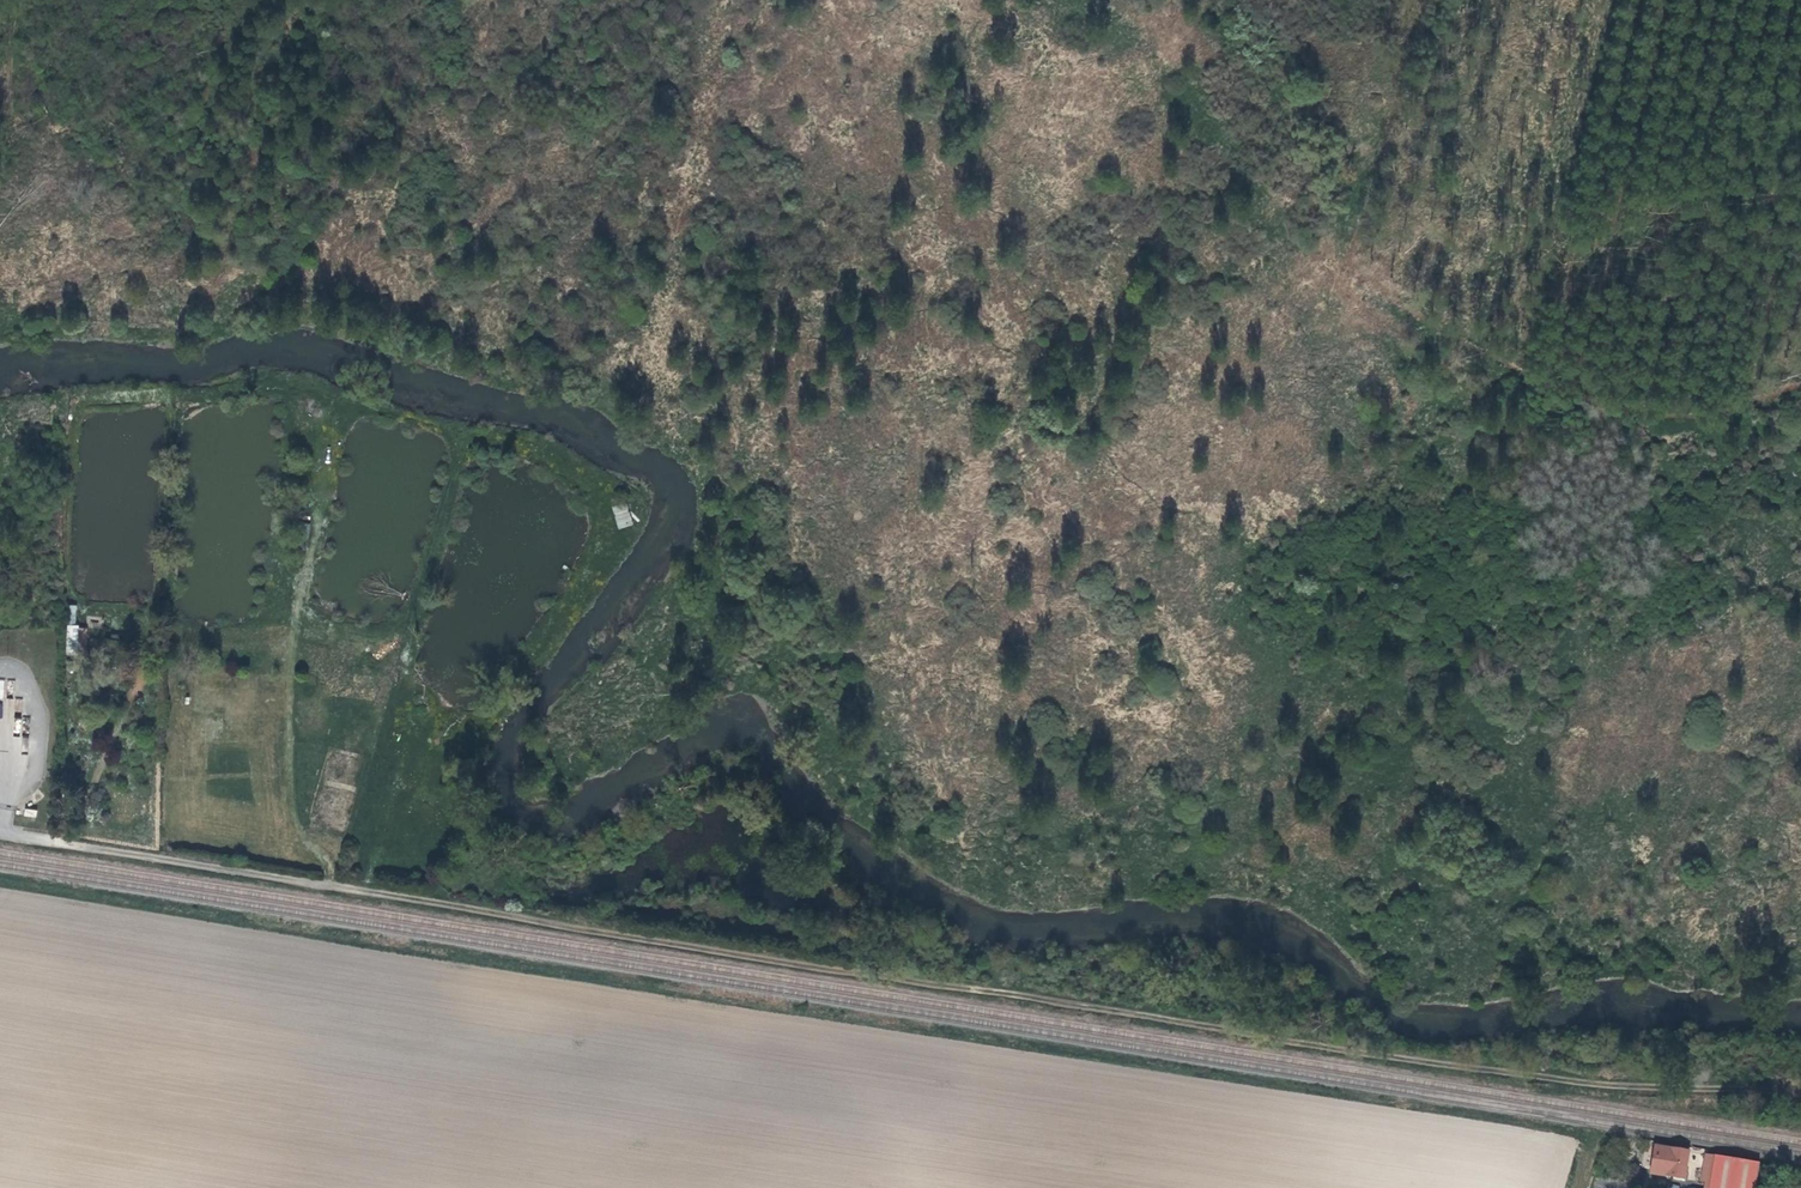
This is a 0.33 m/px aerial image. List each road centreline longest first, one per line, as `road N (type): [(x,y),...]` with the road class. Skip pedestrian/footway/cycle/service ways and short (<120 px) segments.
road 1 (track): [(1800,1098),(1592,1083),(961,990),(4,833)]

